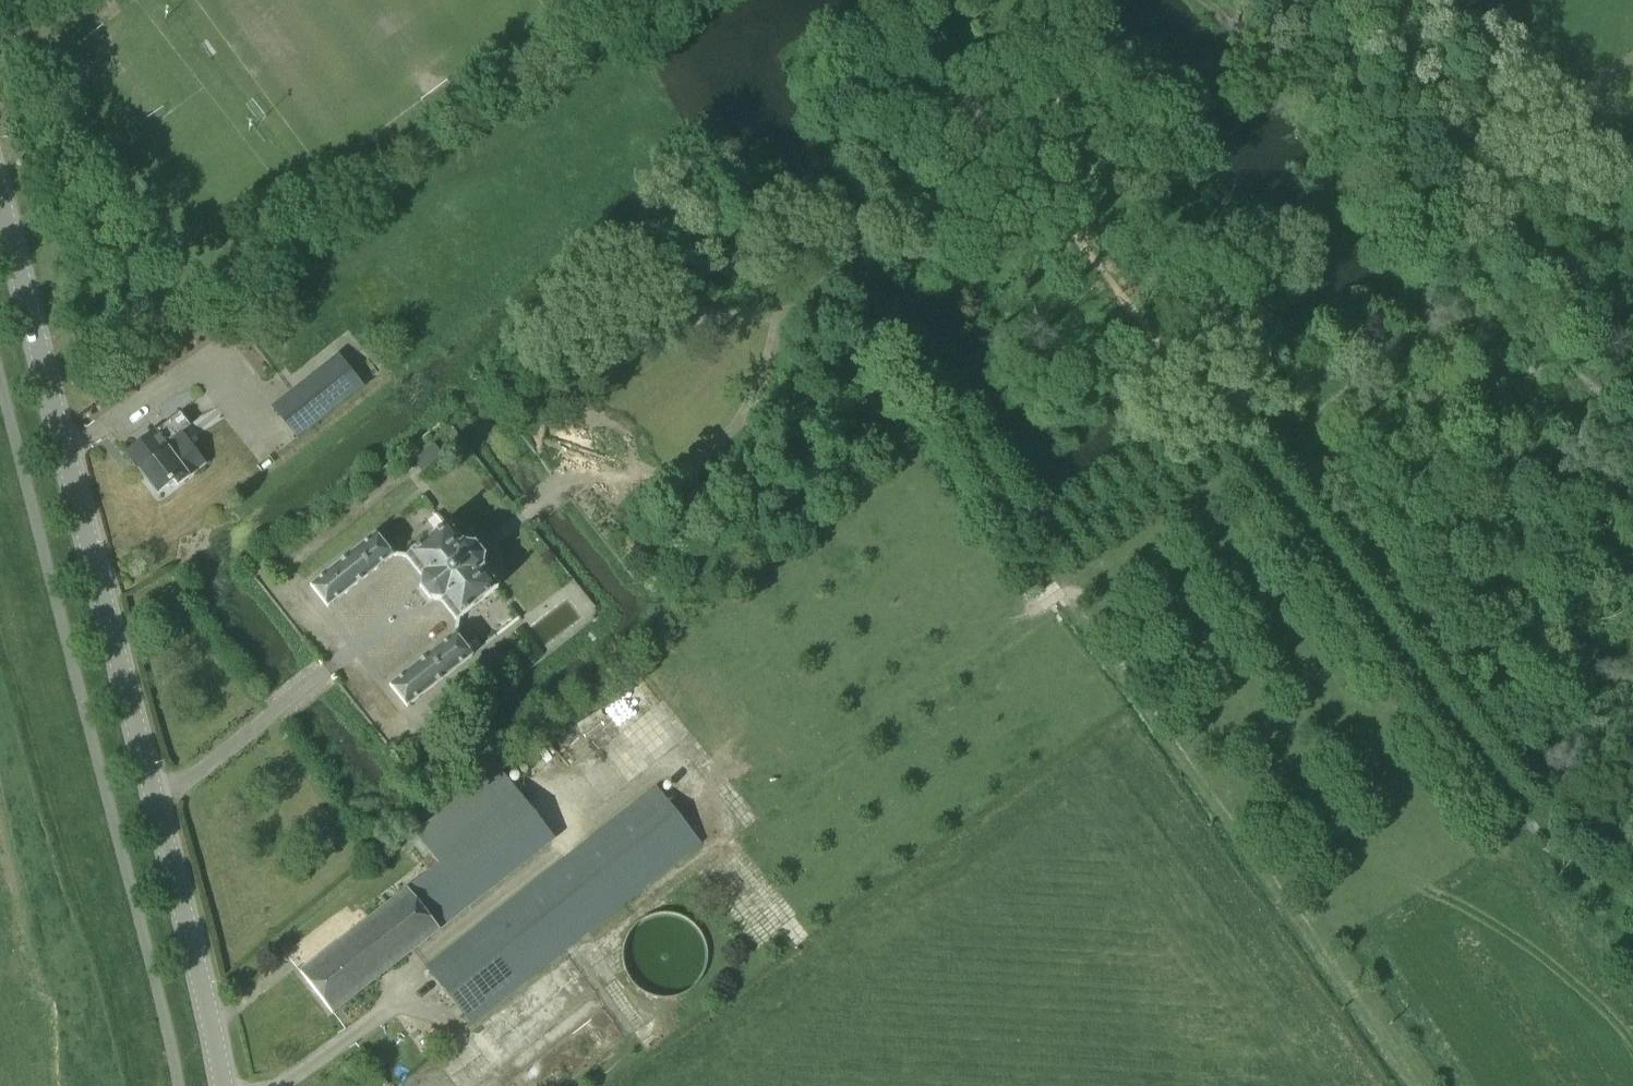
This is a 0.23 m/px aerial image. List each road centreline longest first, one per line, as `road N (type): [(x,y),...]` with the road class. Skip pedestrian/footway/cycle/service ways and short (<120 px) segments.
road 1 (tertiary): [(225,1085),(0,185)]

